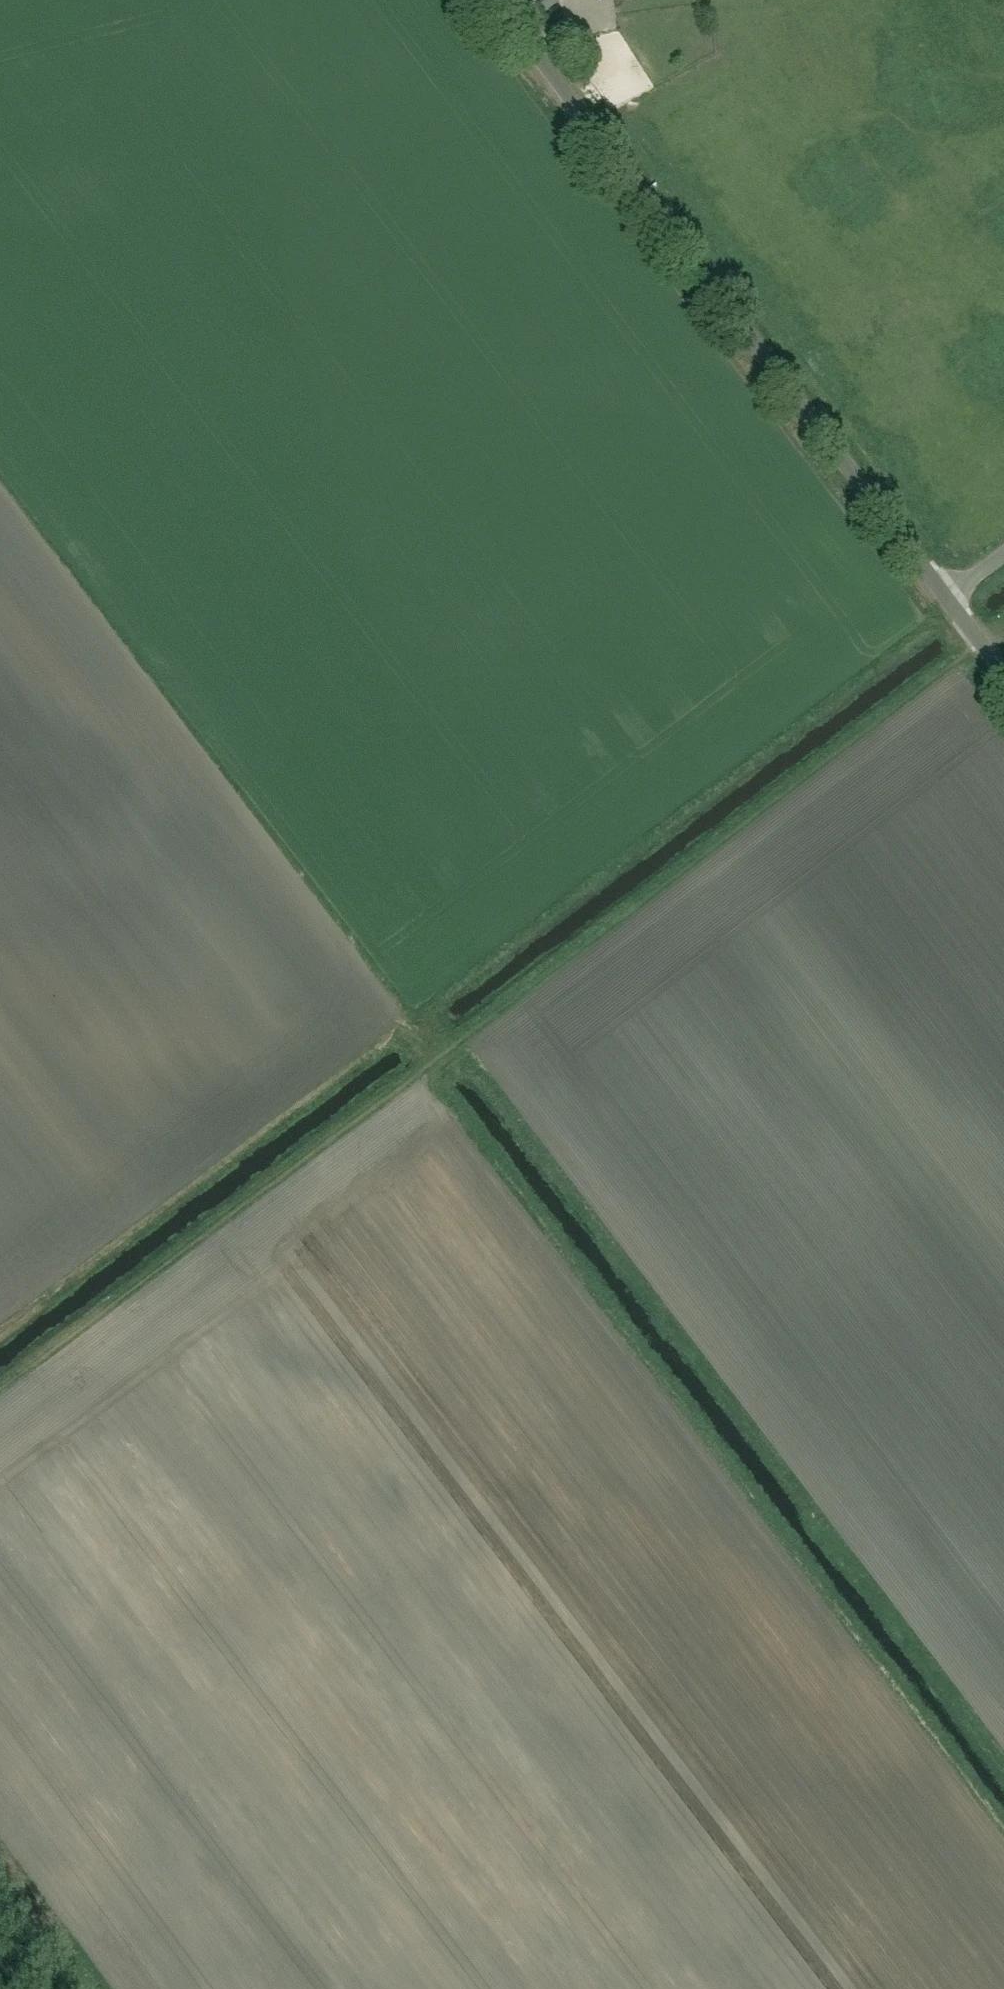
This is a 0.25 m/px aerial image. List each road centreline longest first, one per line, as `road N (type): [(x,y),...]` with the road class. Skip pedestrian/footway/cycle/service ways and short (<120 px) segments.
road 1 (unclassified): [(1003,673),(496,0)]

